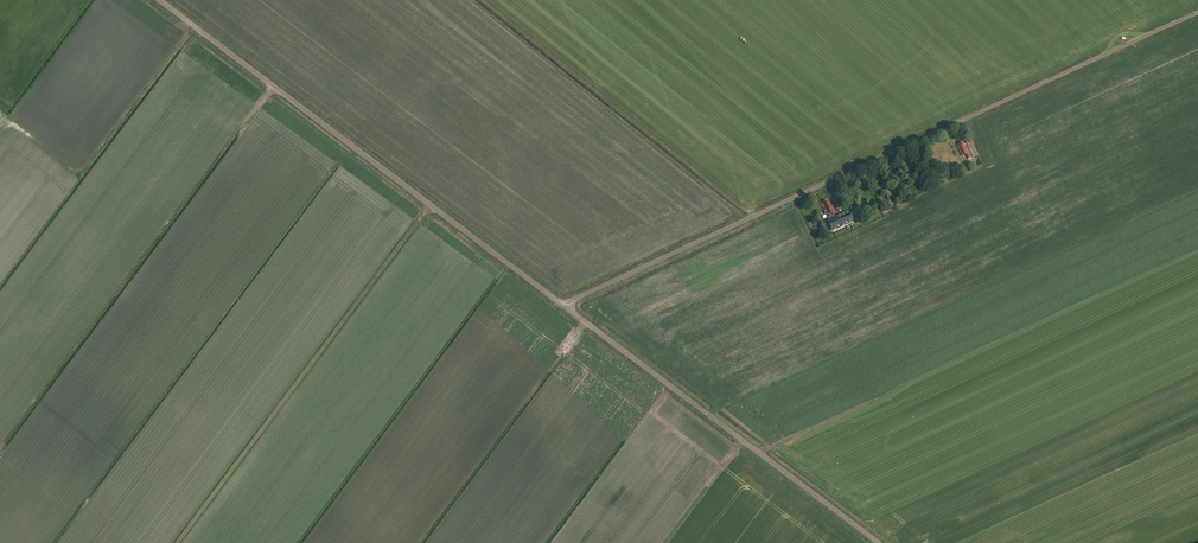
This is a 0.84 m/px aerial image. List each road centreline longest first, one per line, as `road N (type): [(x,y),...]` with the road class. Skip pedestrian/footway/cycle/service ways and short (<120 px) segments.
road 1 (unclassified): [(566,307),(1197,12)]
road 2 (unclassified): [(566,307),(161,0)]
road 3 (track): [(272,84),(0,444)]
road 4 (unclassified): [(879,542),(566,307)]

